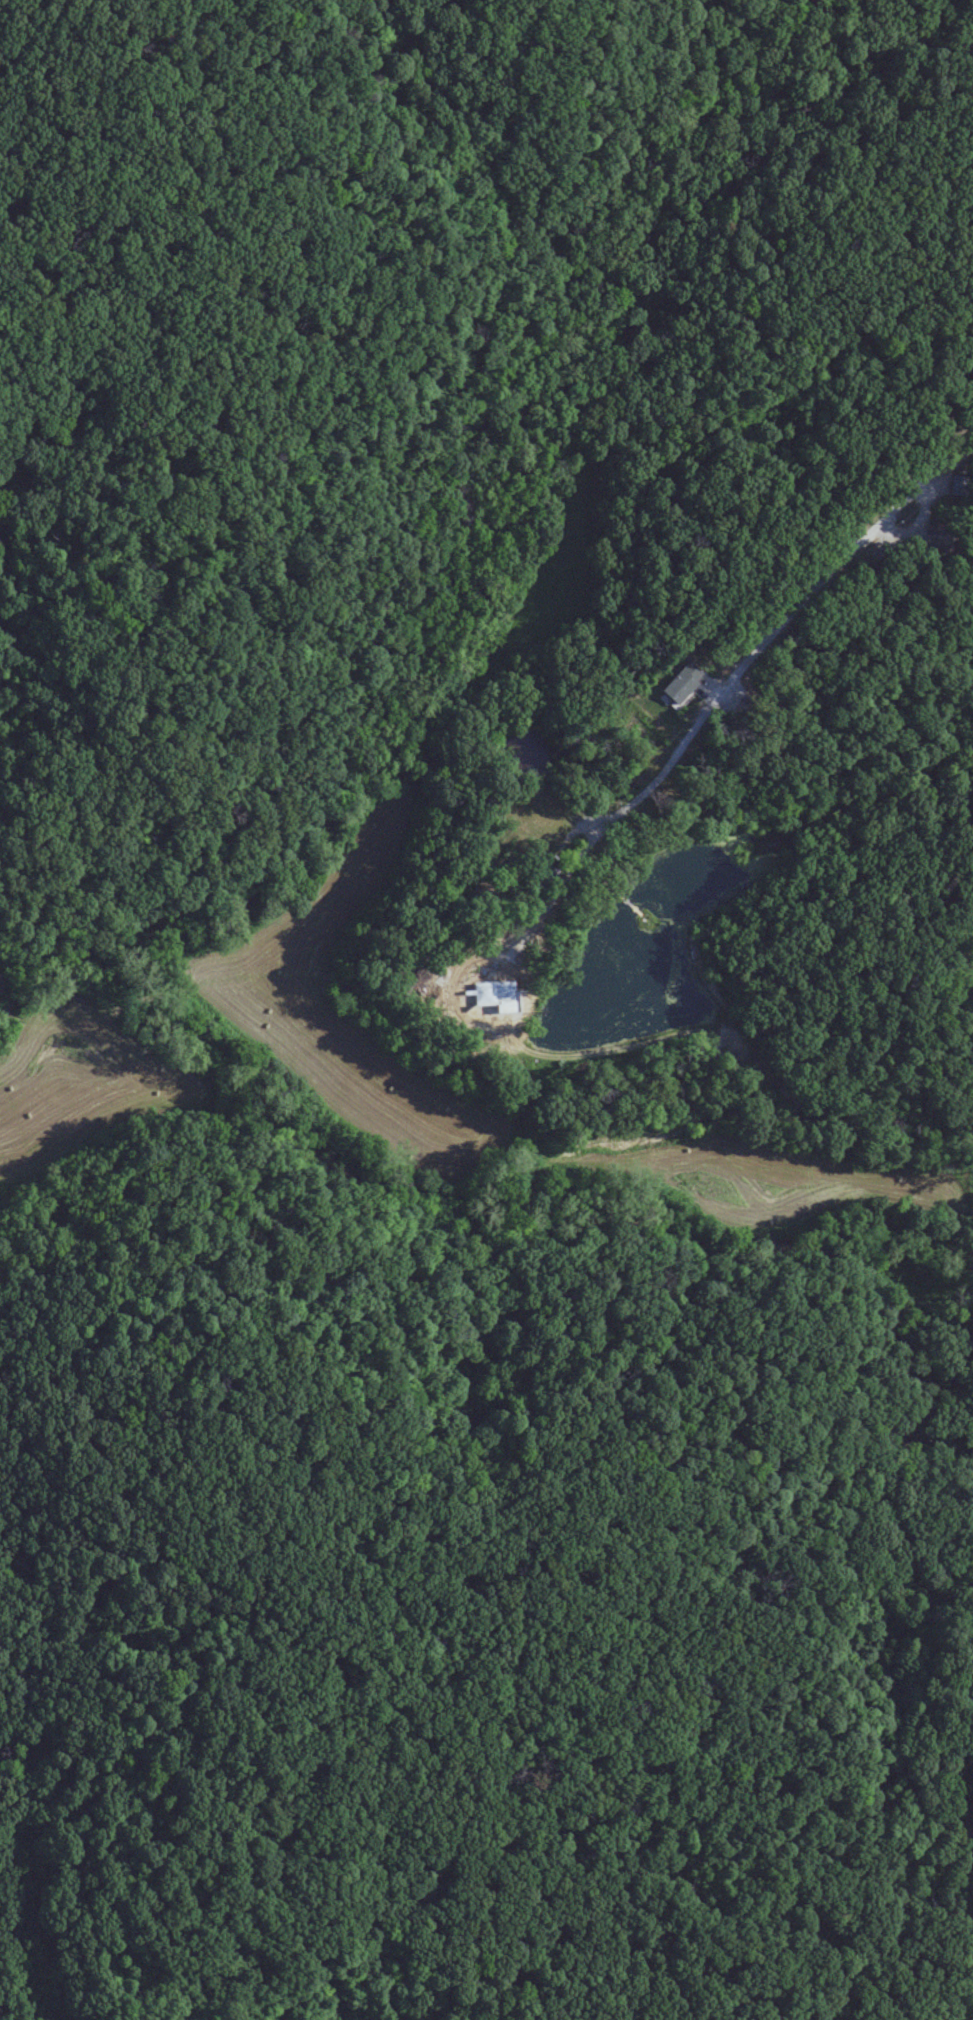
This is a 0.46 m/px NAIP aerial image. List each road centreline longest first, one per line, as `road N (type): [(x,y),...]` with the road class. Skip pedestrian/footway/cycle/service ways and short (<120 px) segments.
road 1 (residential): [(703,688),(972,434)]

